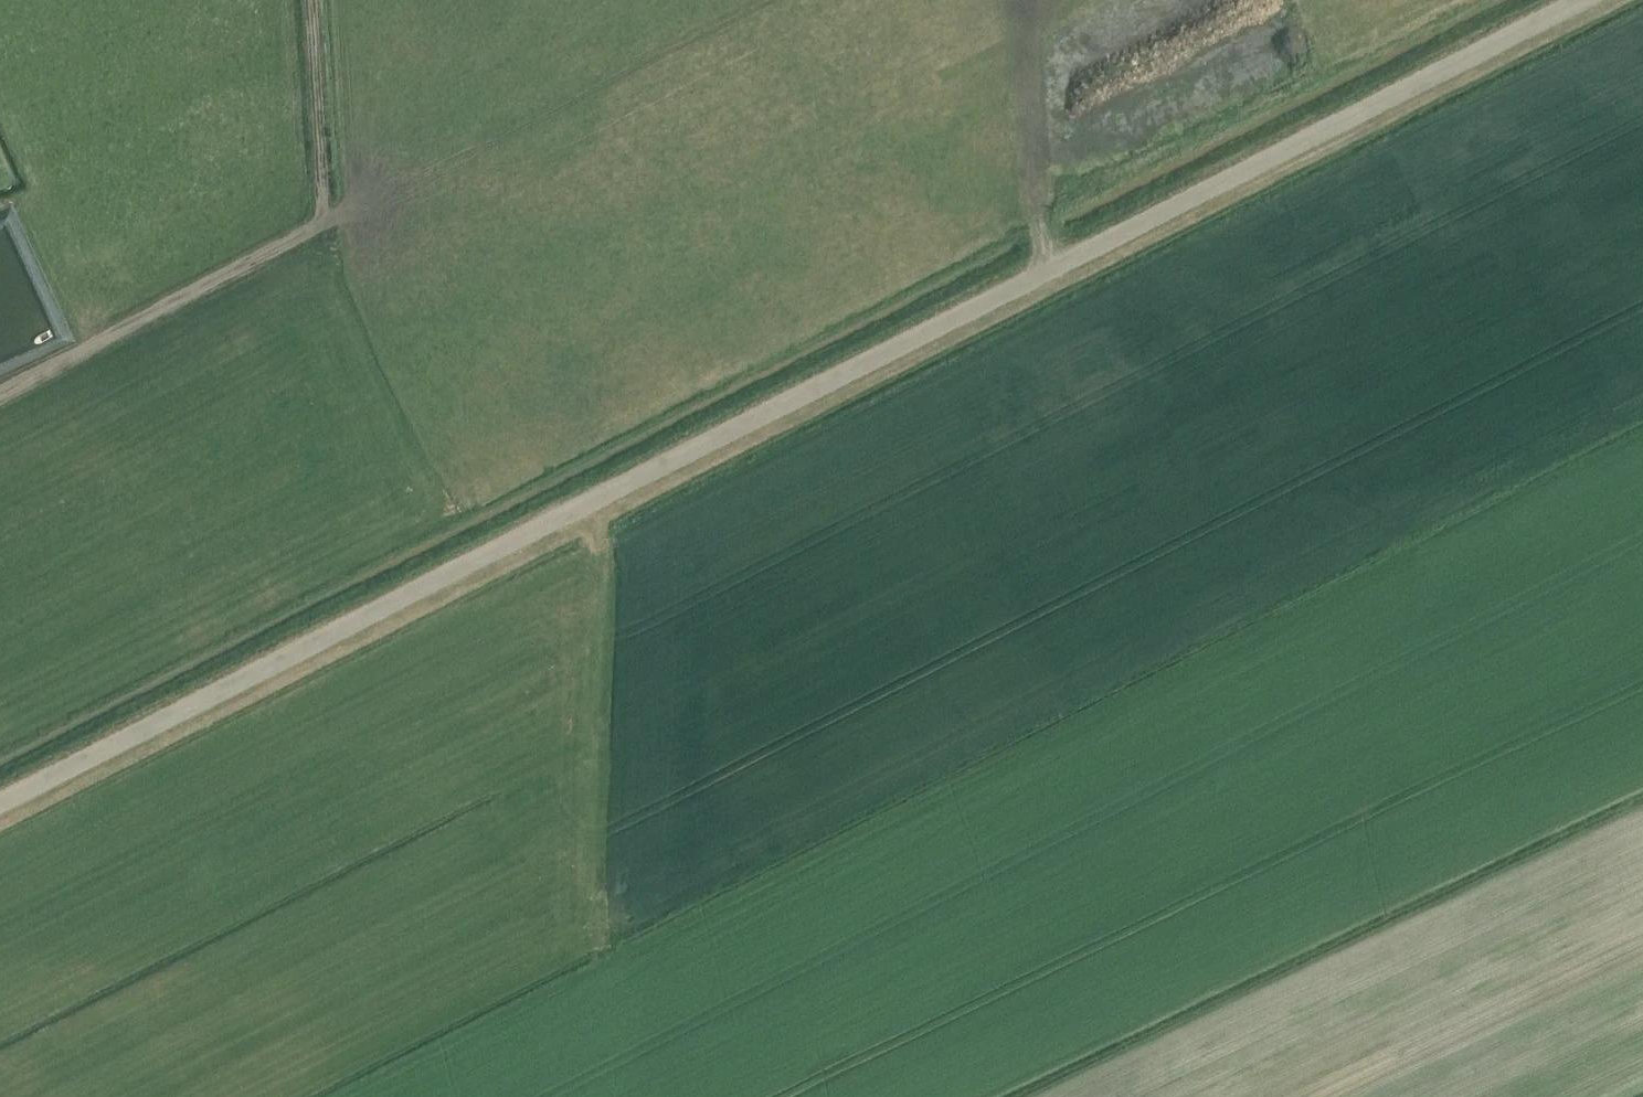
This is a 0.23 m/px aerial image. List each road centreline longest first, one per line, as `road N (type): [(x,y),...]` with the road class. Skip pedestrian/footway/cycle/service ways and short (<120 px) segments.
road 1 (track): [(0,798),(1576,0)]

